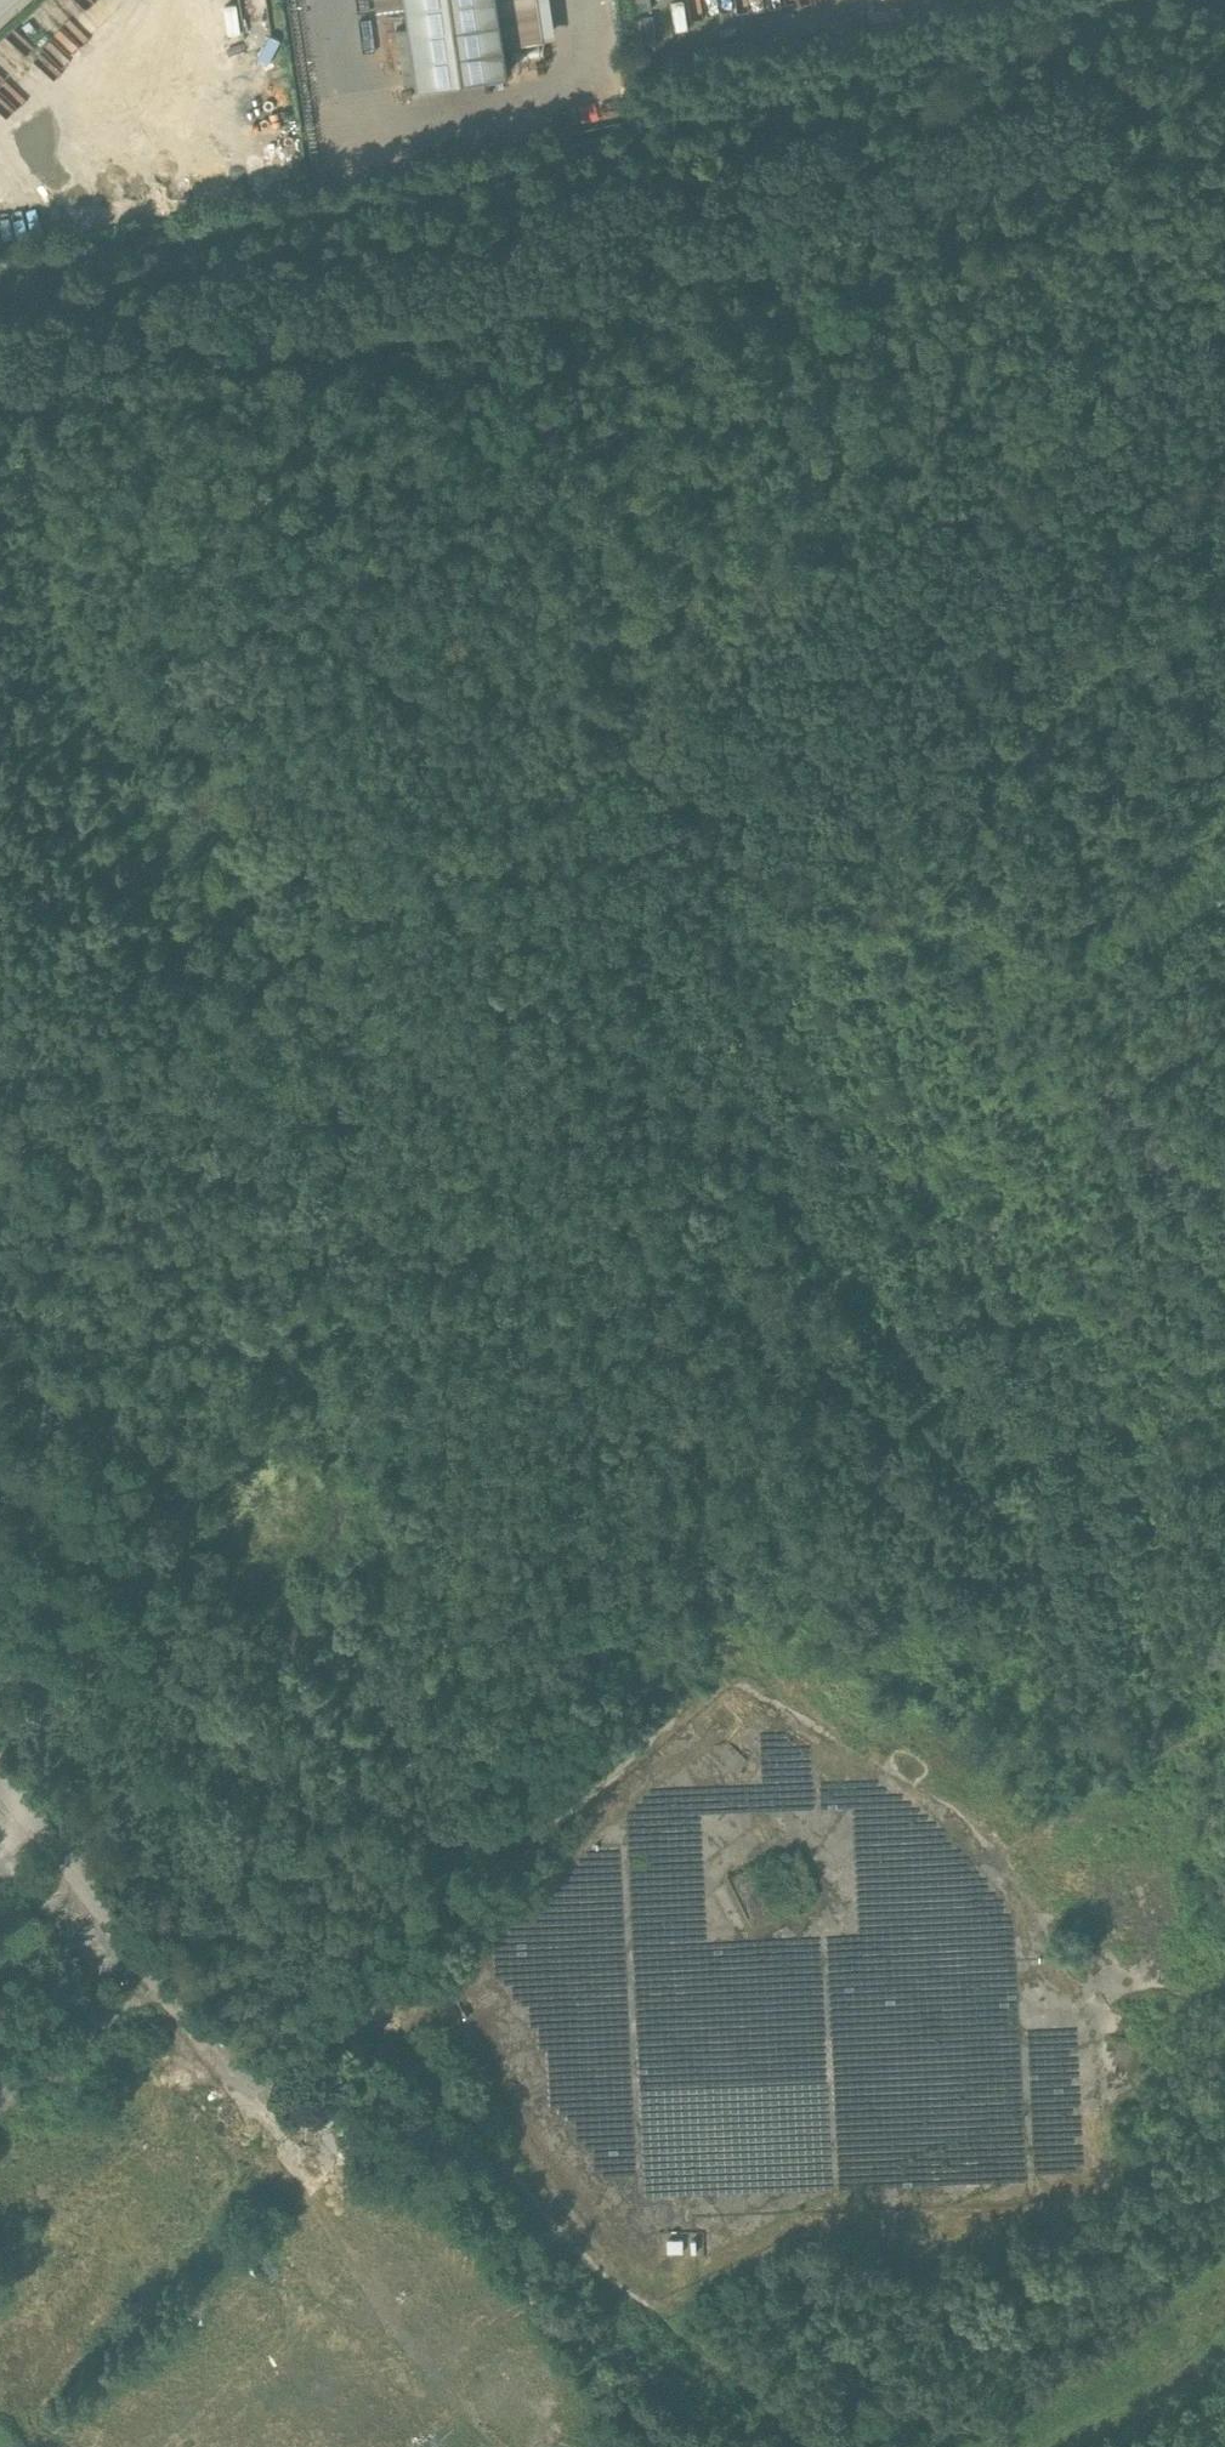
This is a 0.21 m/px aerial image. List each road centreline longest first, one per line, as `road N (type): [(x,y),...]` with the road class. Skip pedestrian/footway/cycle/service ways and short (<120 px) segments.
road 1 (track): [(384,1966),(528,1835),(753,1670)]
road 2 (track): [(384,1966),(323,2019),(228,2076)]

